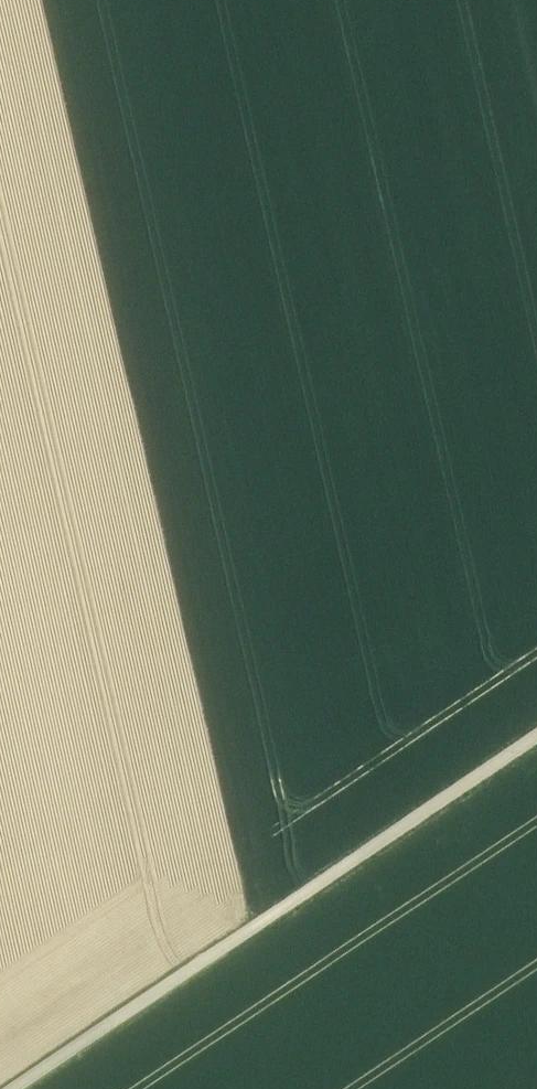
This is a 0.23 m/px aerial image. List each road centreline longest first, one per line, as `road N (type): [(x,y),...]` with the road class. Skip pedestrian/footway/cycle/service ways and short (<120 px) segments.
road 1 (track): [(14,1088),(536,737)]

